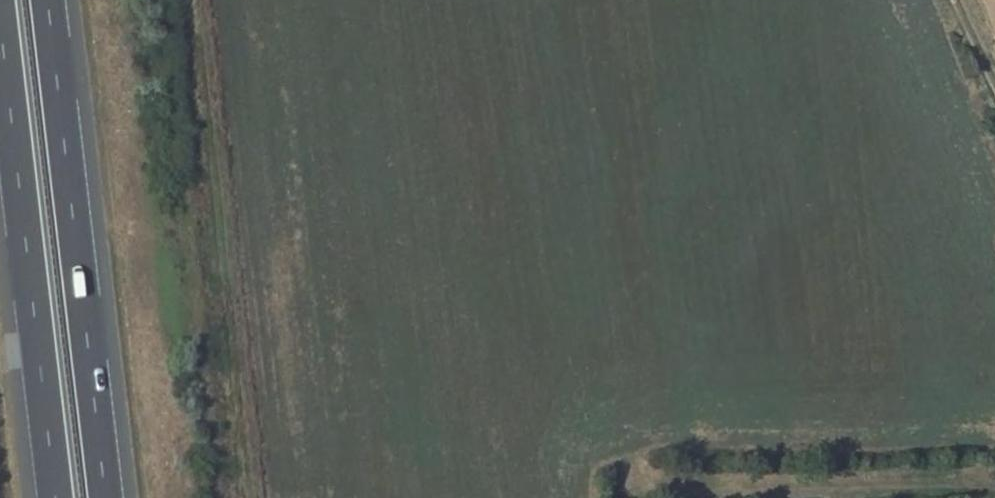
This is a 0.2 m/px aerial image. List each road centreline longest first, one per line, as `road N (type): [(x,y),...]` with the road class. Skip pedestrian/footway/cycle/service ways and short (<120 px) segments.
road 1 (motorway): [(107,497),(48,0)]
road 2 (motorway): [(0,19),(56,497)]
road 3 (track): [(994,486),(599,496)]

